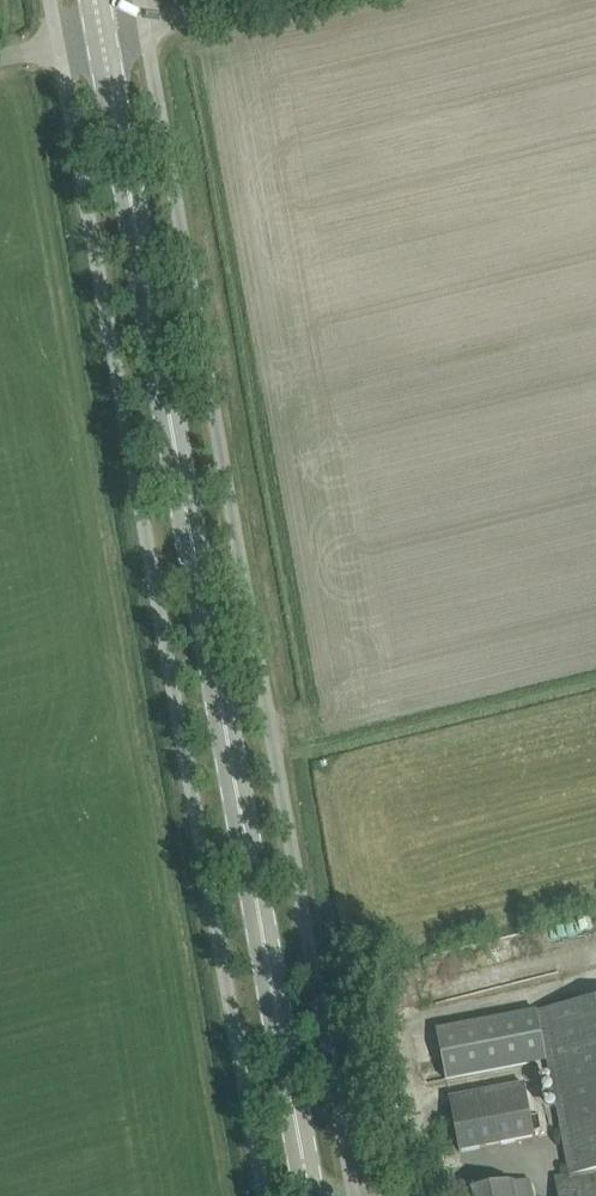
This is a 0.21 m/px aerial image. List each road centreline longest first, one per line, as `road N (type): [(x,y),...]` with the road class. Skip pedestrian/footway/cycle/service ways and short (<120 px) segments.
road 1 (unclassified): [(356,1195),(145,24)]
road 2 (primary): [(310,1195),(102,37)]
road 3 (unclassified): [(264,1195),(58,49)]

